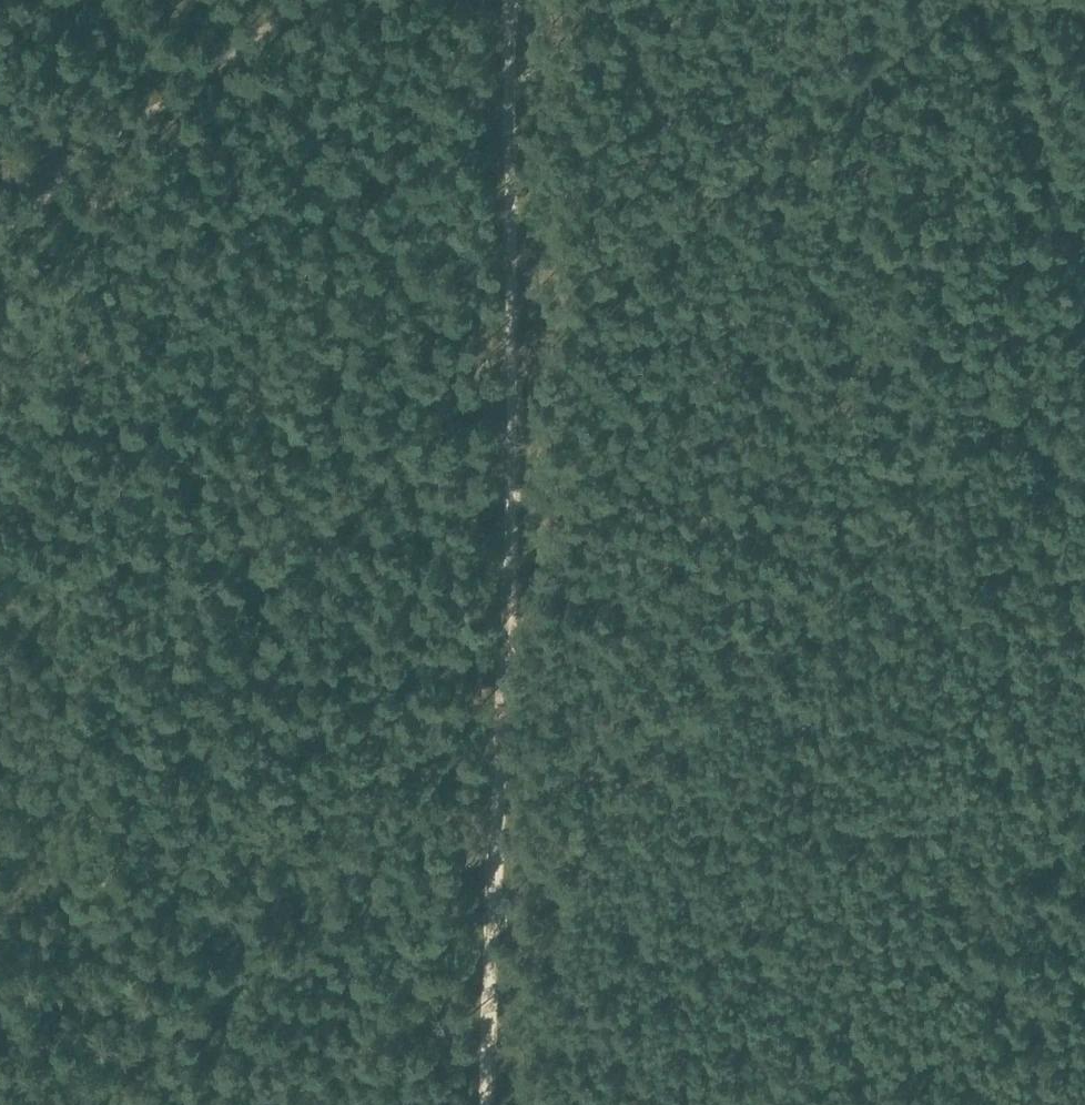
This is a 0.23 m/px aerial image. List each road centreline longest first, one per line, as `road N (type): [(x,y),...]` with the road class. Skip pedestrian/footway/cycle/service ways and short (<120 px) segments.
road 1 (track): [(515,0),(485,1104)]

